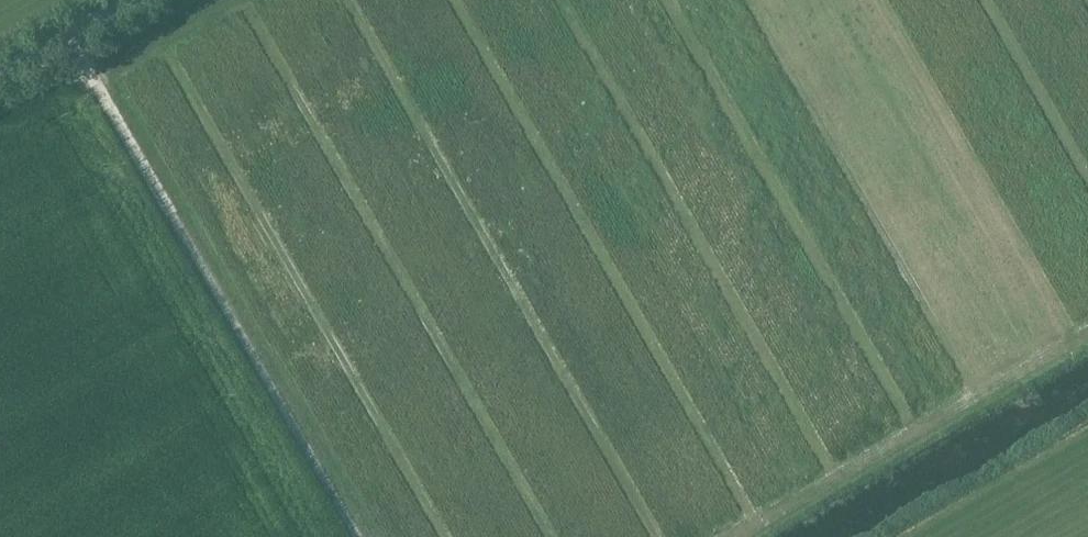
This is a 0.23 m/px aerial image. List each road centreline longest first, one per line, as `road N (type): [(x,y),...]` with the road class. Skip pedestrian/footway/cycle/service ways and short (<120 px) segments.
road 1 (tertiary): [(0,81),(141,0)]

